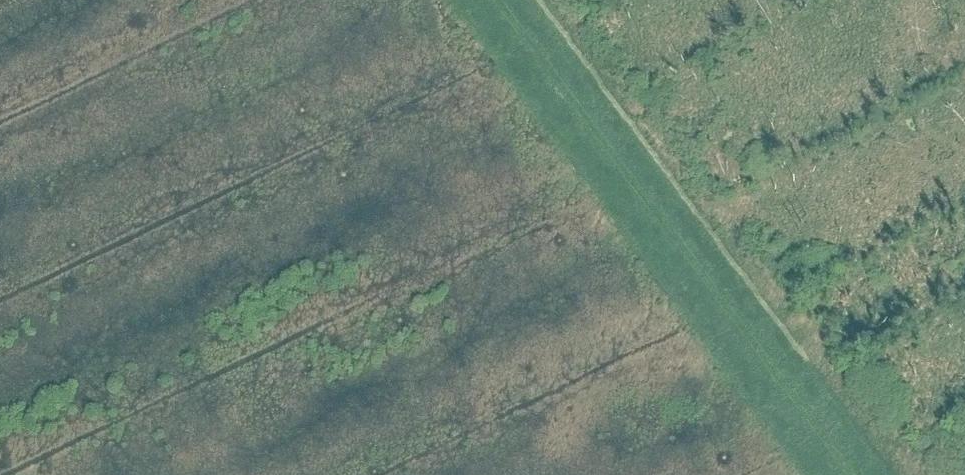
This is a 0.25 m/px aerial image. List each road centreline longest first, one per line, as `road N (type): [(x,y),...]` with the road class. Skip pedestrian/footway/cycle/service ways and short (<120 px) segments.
road 1 (track): [(850,474),(498,0)]

